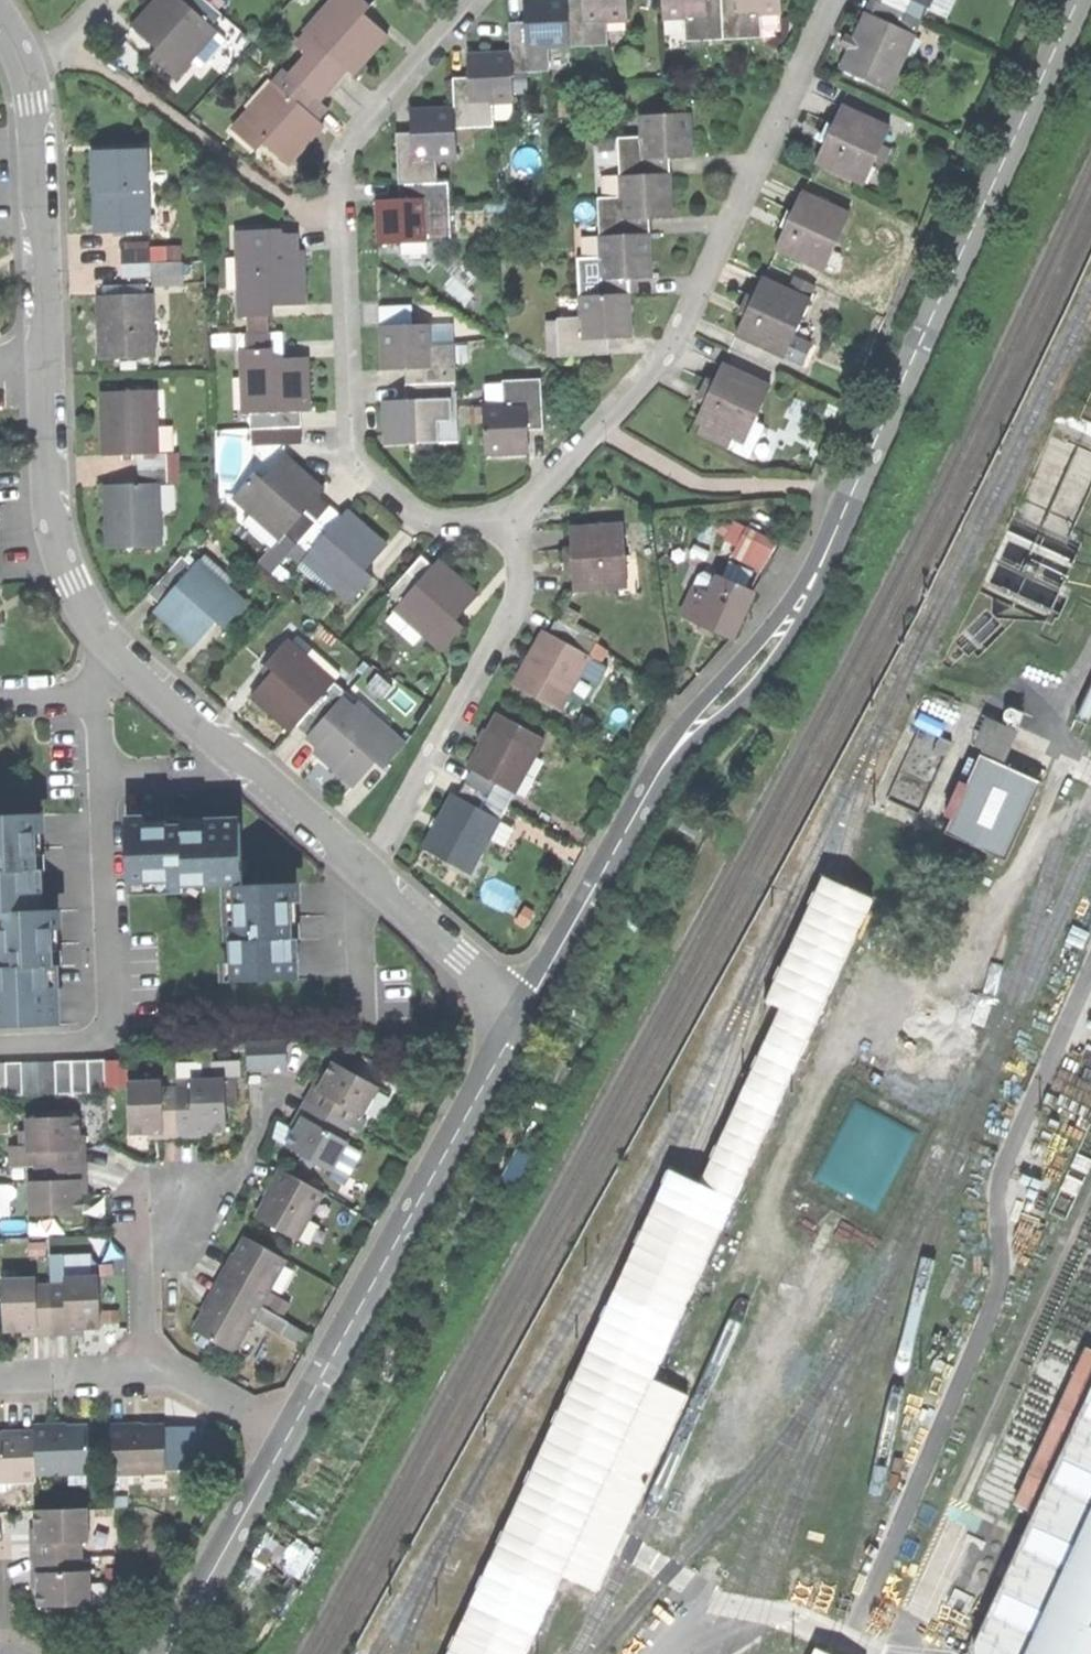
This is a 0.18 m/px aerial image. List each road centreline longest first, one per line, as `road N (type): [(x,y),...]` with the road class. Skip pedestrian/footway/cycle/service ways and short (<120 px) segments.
road 1 (residential): [(513,509),(416,517),(357,463),(346,409),(339,170),(358,128),(475,0)]
road 2 (residential): [(513,509),(536,494),(678,341),(838,0)]
road 3 (residential): [(1077,0),(832,540)]
road 4 (residential): [(523,1013),(286,1439)]
road 5 (residential): [(0,1047),(93,1043),(108,1023),(89,688)]
road 6 (residential): [(366,873),(509,622),(520,576),(513,509)]
road 7 (residential): [(366,873),(113,648)]
road 8 (residential): [(642,800),(779,659),(832,540)]
road 9 (residential): [(832,540),(775,620),(682,723),(642,800)]
road 10 (residential): [(113,648),(71,581),(48,479),(44,363)]
road 11 (residential): [(44,363),(30,86)]
road 12 (residential): [(286,1439),(168,1653)]
road 13 (residential): [(642,800),(523,1013)]
road 14 (residential): [(523,1013),(366,873)]
road 15 (residential): [(146,1376),(141,1263),(164,1215)]
road 16 (residential): [(286,1439),(171,1375),(146,1376)]
road 17 (residential): [(146,1376),(0,1380)]

